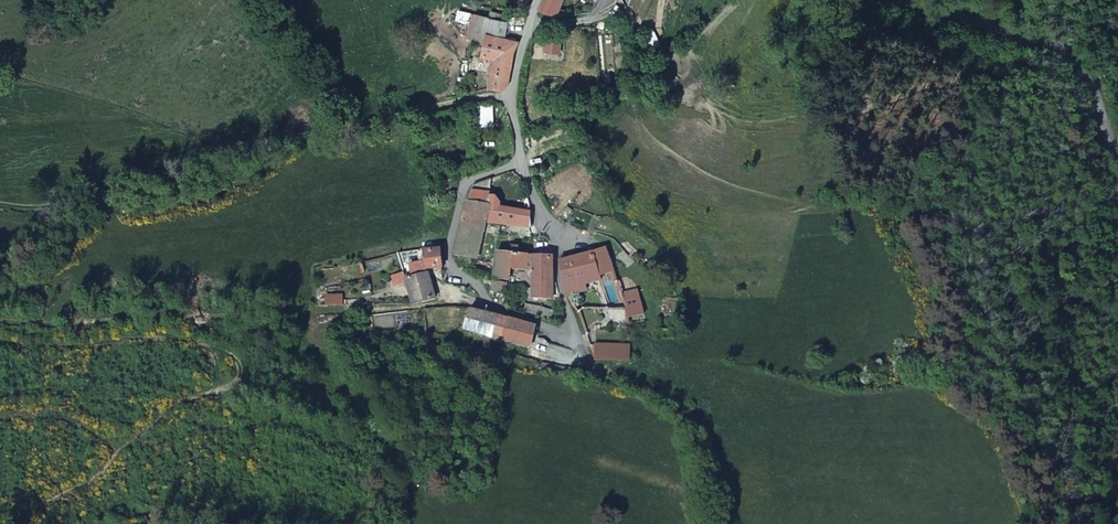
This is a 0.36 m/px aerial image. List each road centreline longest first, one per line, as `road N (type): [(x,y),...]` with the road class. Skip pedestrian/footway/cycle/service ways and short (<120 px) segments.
road 1 (track): [(511,97),(471,97),(332,128),(112,182),(71,202),(0,203)]
road 2 (residential): [(537,0),(511,108),(573,325)]
road 3 (residential): [(910,0),(1044,41),(1069,58),(1094,90),(1117,155)]
road 4 (track): [(573,325),(590,362),(696,422),(728,523)]

